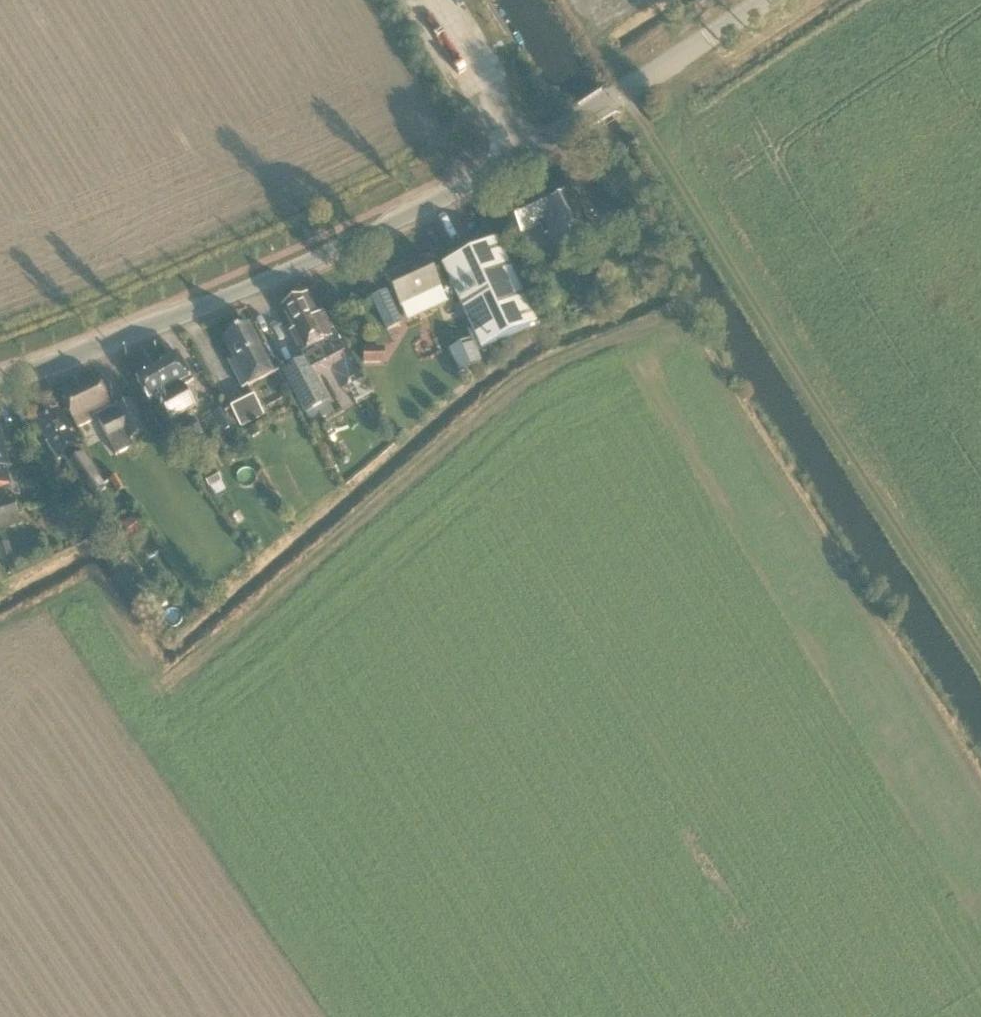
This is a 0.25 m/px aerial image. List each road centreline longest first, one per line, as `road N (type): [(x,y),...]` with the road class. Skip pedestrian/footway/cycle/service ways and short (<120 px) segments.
road 1 (tertiary): [(0,380),(119,339),(423,206),(576,124),(765,0)]
road 2 (track): [(625,92),(980,659)]

